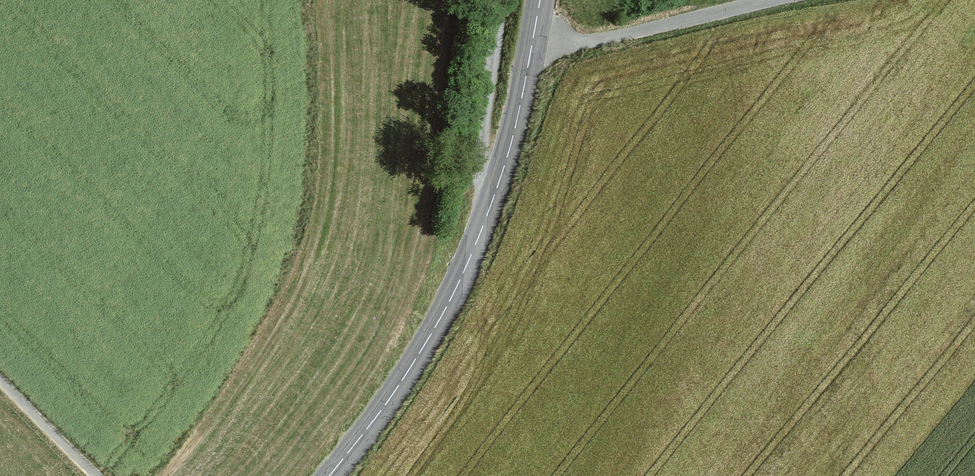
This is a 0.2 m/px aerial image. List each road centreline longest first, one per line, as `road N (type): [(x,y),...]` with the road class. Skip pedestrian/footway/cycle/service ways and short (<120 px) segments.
road 1 (tertiary): [(337,475),(448,310),(517,135),(551,0)]
road 2 (track): [(542,47),(801,0)]
road 3 (track): [(96,475),(0,380)]

